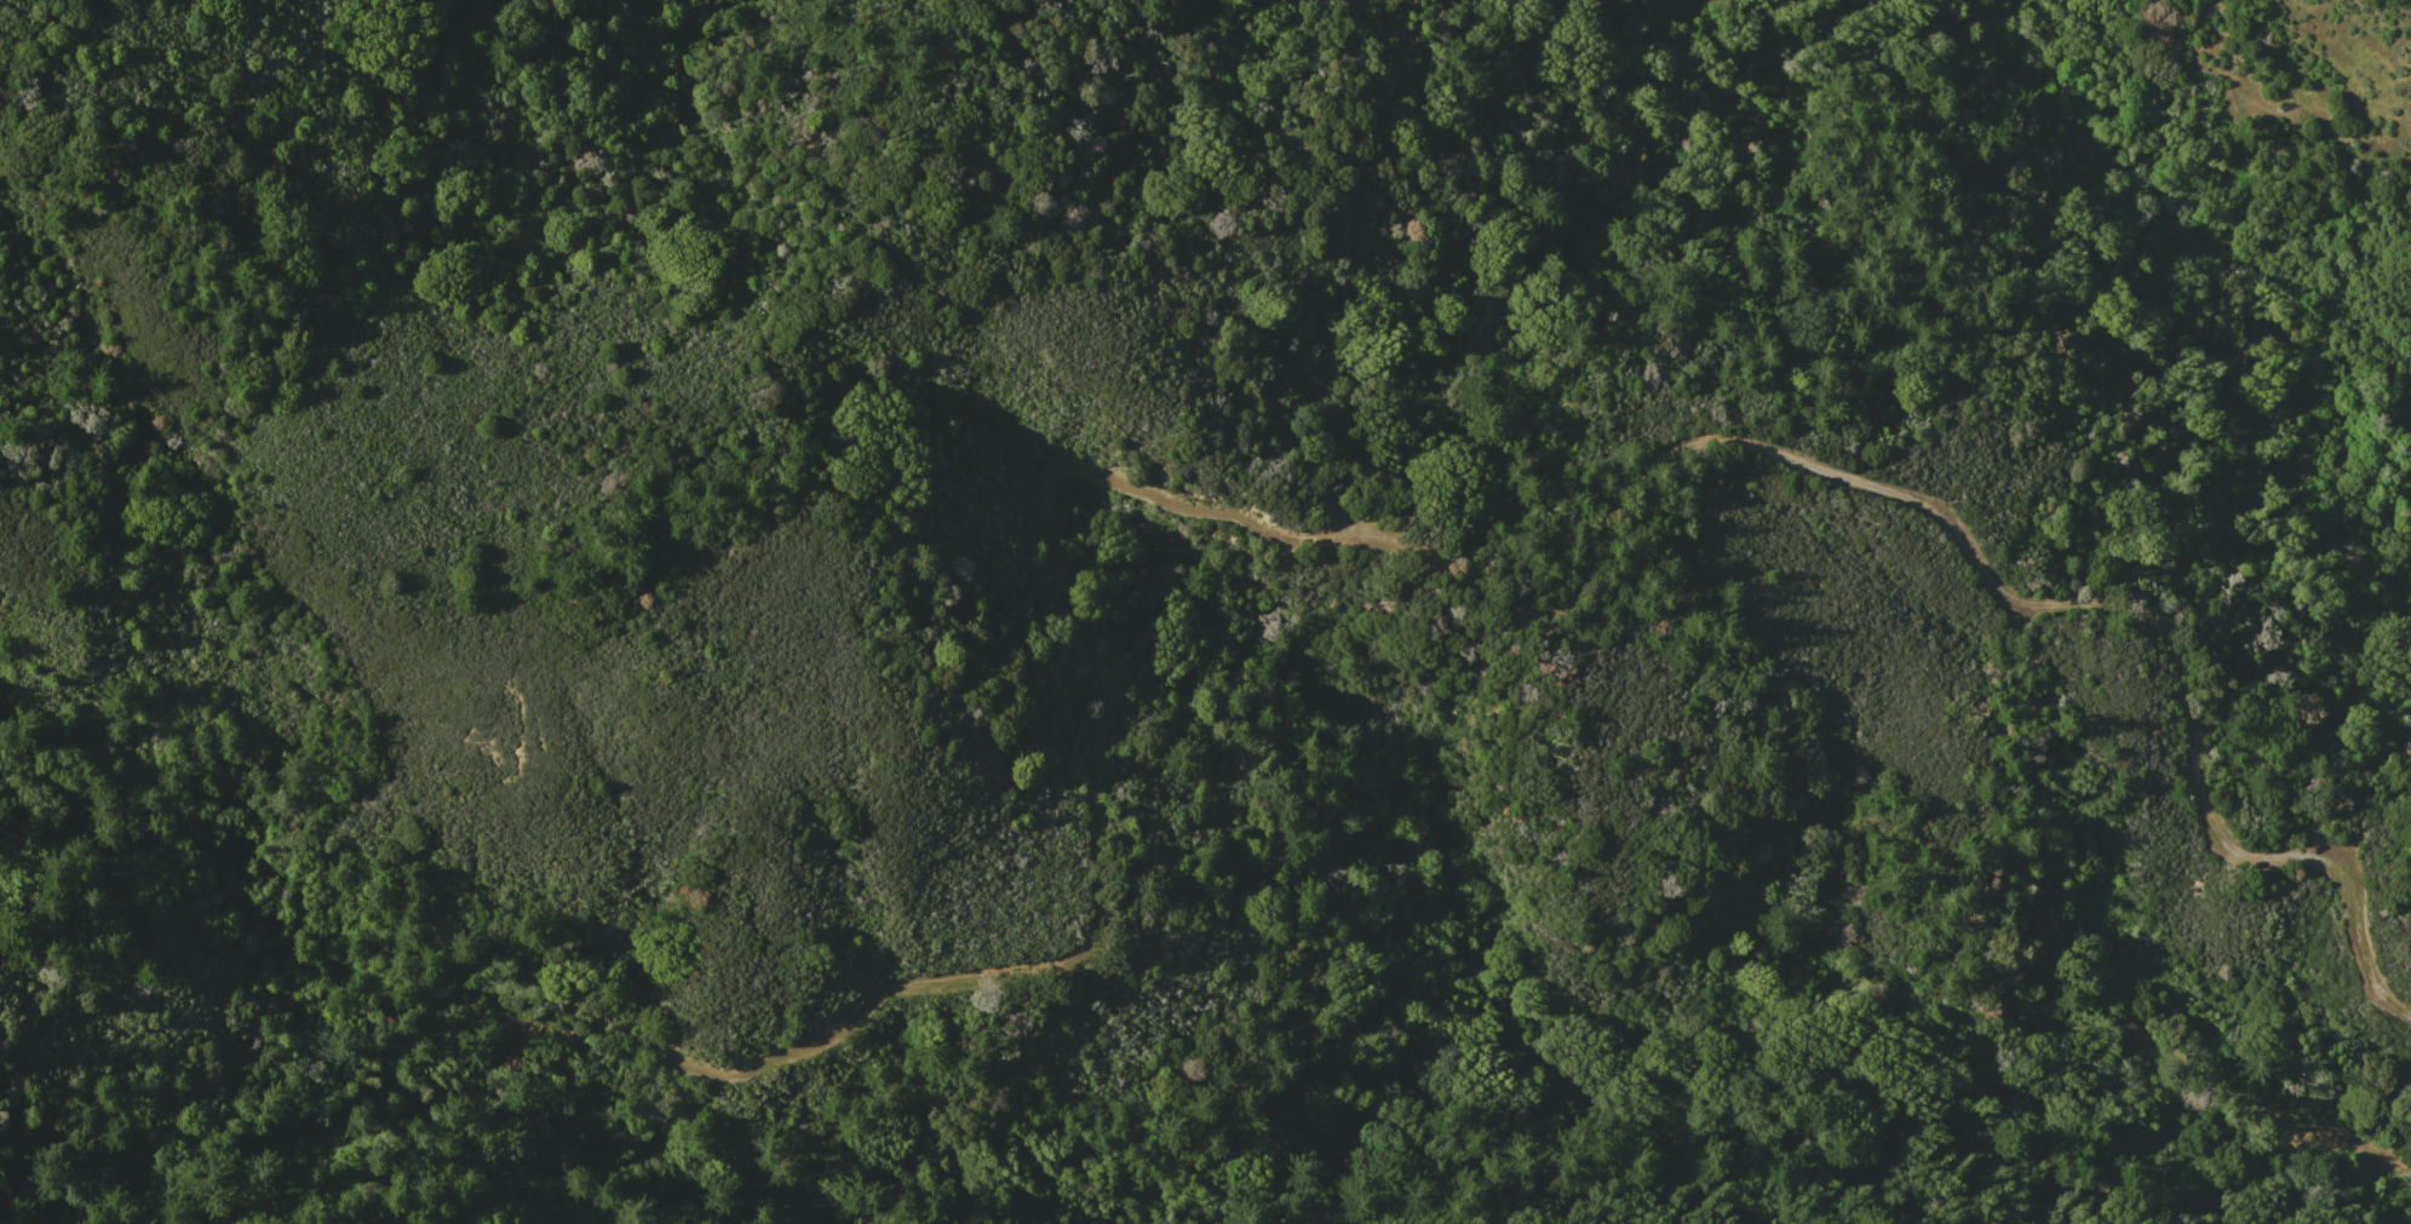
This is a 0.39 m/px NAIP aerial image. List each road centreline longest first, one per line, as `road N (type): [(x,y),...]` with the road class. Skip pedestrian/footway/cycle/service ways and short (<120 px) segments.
road 1 (track): [(463,1015),(515,1013),(667,1042),(688,1065),(725,1073),(853,1029),(894,983),(957,983),(1078,956),(1107,930),(1108,676),(1046,529),(1049,477),(1075,470),(1287,528),(1425,552),(1533,619),(1577,607),(1634,488),(1688,450),(1746,442),(1925,500),(1969,529),(1994,574),(2033,607),(2119,607),(2165,627),(2189,667),(2198,777),(2232,849),(2325,857),(2346,881),(2377,988),(2410,1009)]

